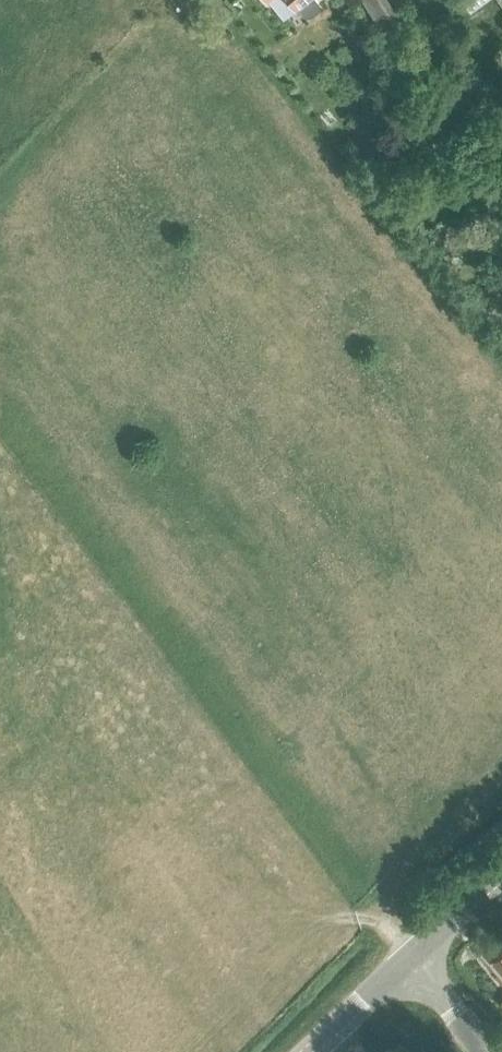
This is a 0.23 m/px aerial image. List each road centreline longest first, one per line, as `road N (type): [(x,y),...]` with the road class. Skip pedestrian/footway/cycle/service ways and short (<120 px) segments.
road 1 (tertiary): [(308,1051),(410,955)]
road 2 (tertiary): [(410,955),(501,875)]

